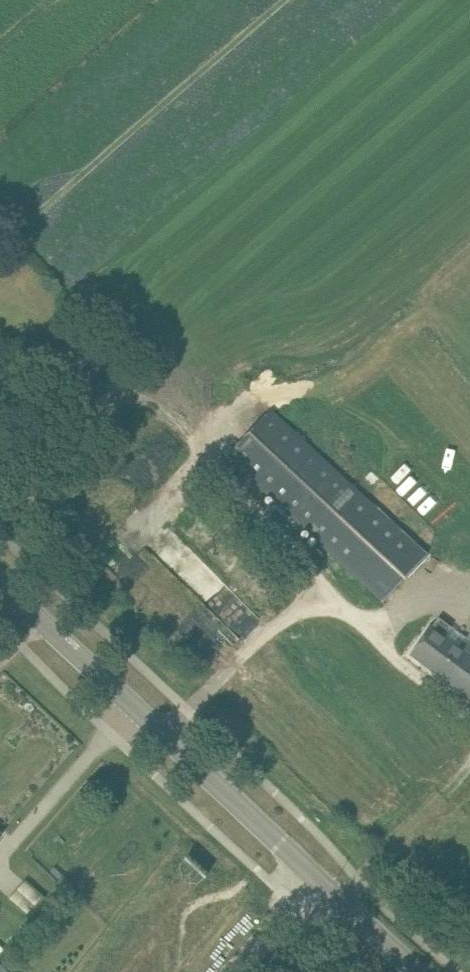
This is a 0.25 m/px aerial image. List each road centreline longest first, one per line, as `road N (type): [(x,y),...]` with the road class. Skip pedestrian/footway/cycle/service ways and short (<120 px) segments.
road 1 (tertiary): [(315,872),(0,582)]
road 2 (tertiary): [(421,971),(315,872)]
road 3 (residential): [(315,872),(240,971)]

